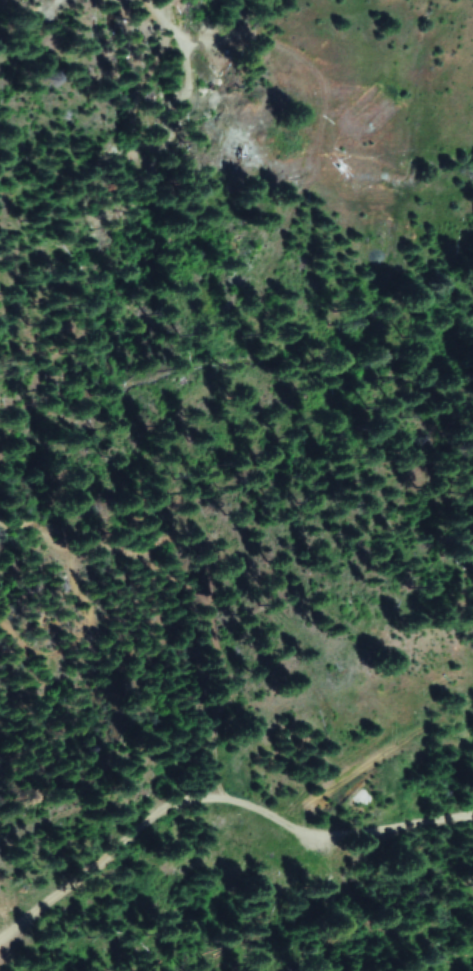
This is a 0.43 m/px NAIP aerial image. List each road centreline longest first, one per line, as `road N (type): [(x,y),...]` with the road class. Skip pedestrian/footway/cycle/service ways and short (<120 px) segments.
road 1 (track): [(472,838),(352,856),(291,831),(215,815),(16,970)]

